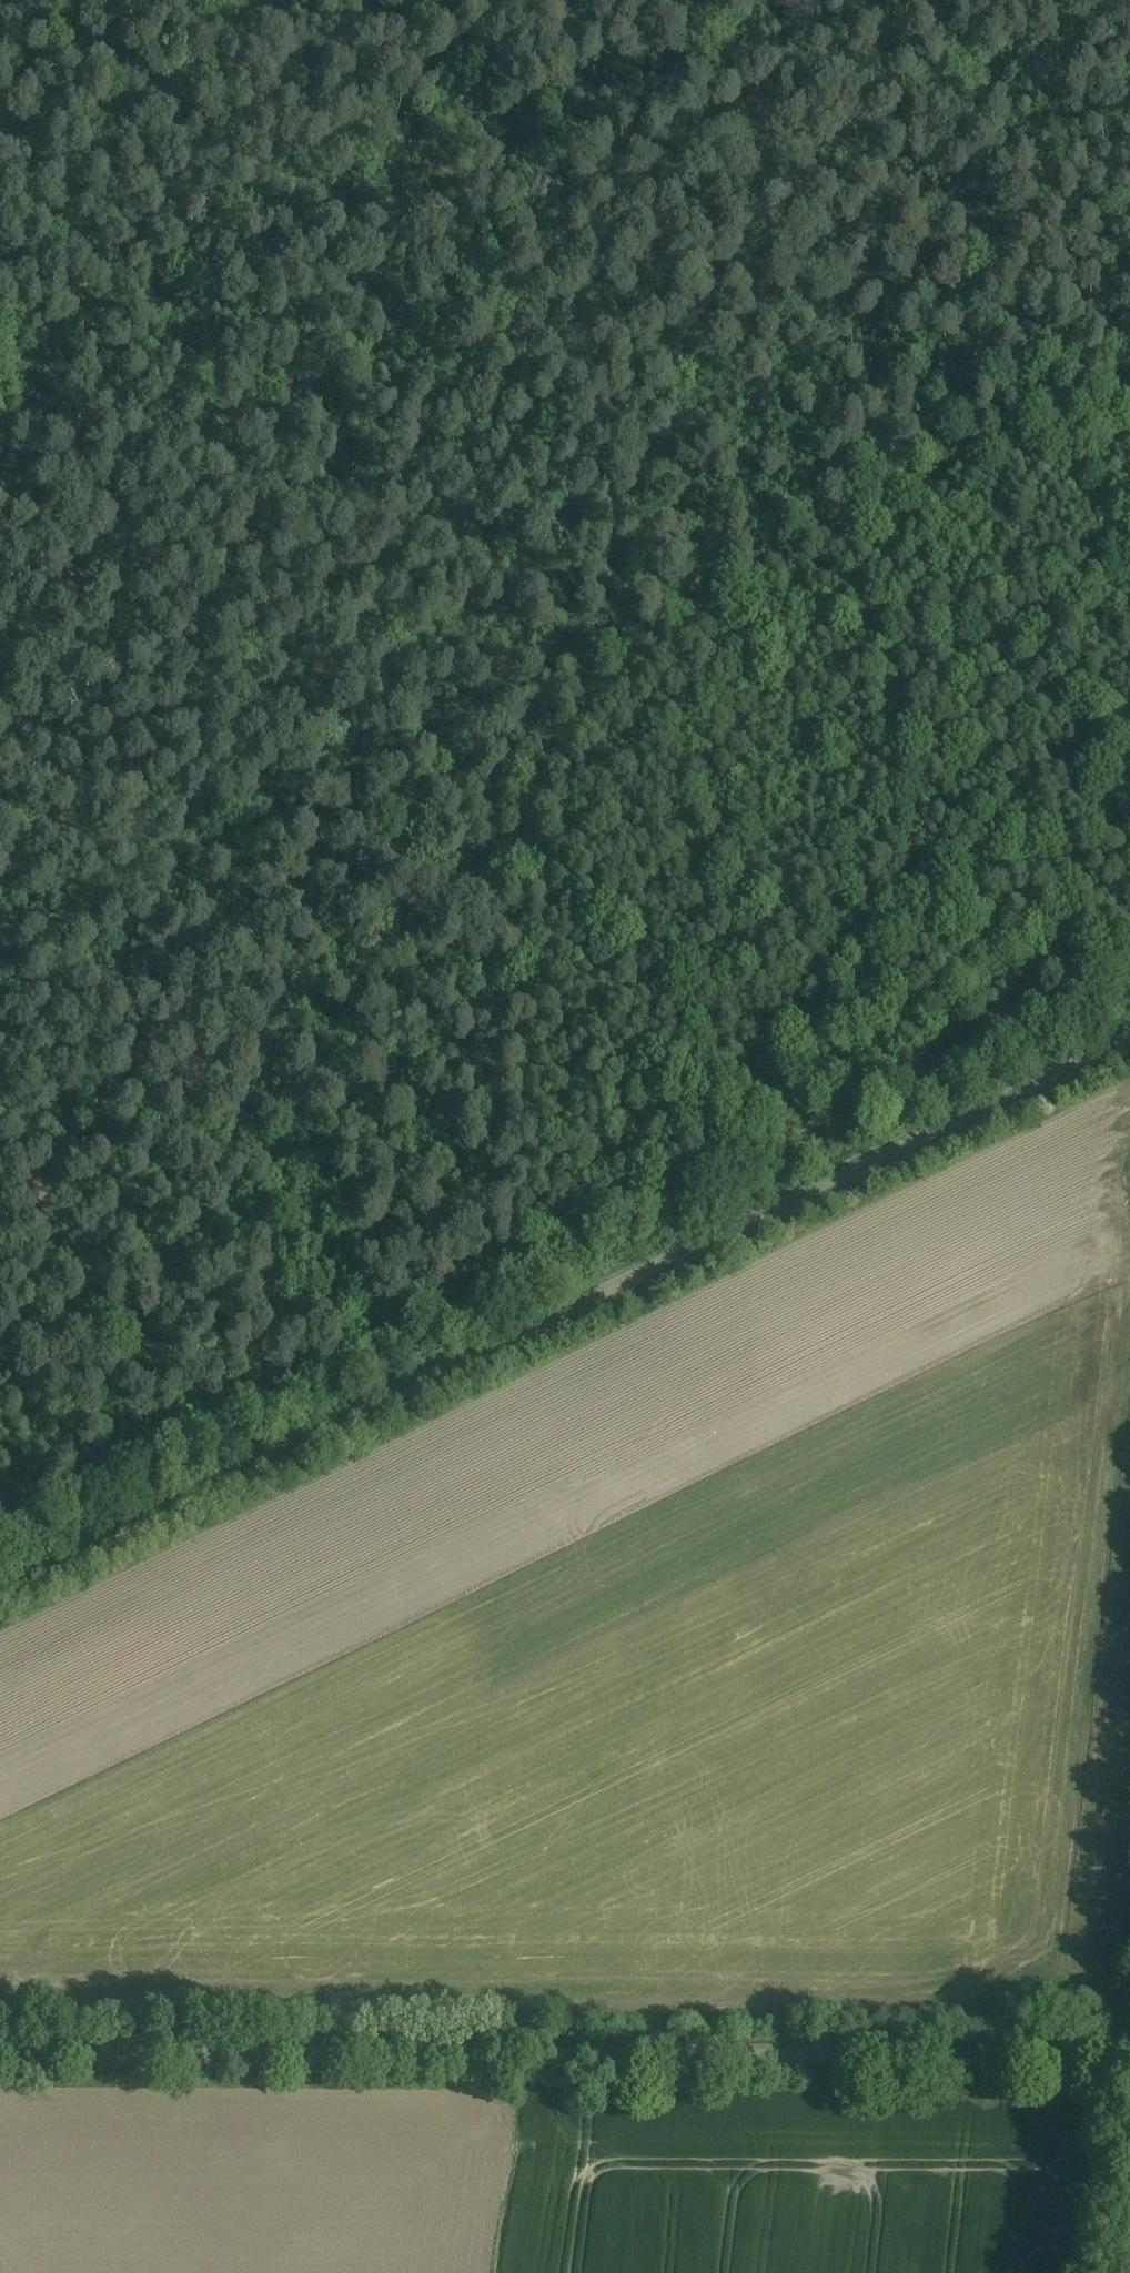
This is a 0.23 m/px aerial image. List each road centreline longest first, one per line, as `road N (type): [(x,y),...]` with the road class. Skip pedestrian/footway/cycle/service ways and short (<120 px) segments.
road 1 (unclassified): [(0,1585),(1129,1038)]
road 2 (unclassified): [(1129,2057),(0,2048)]

